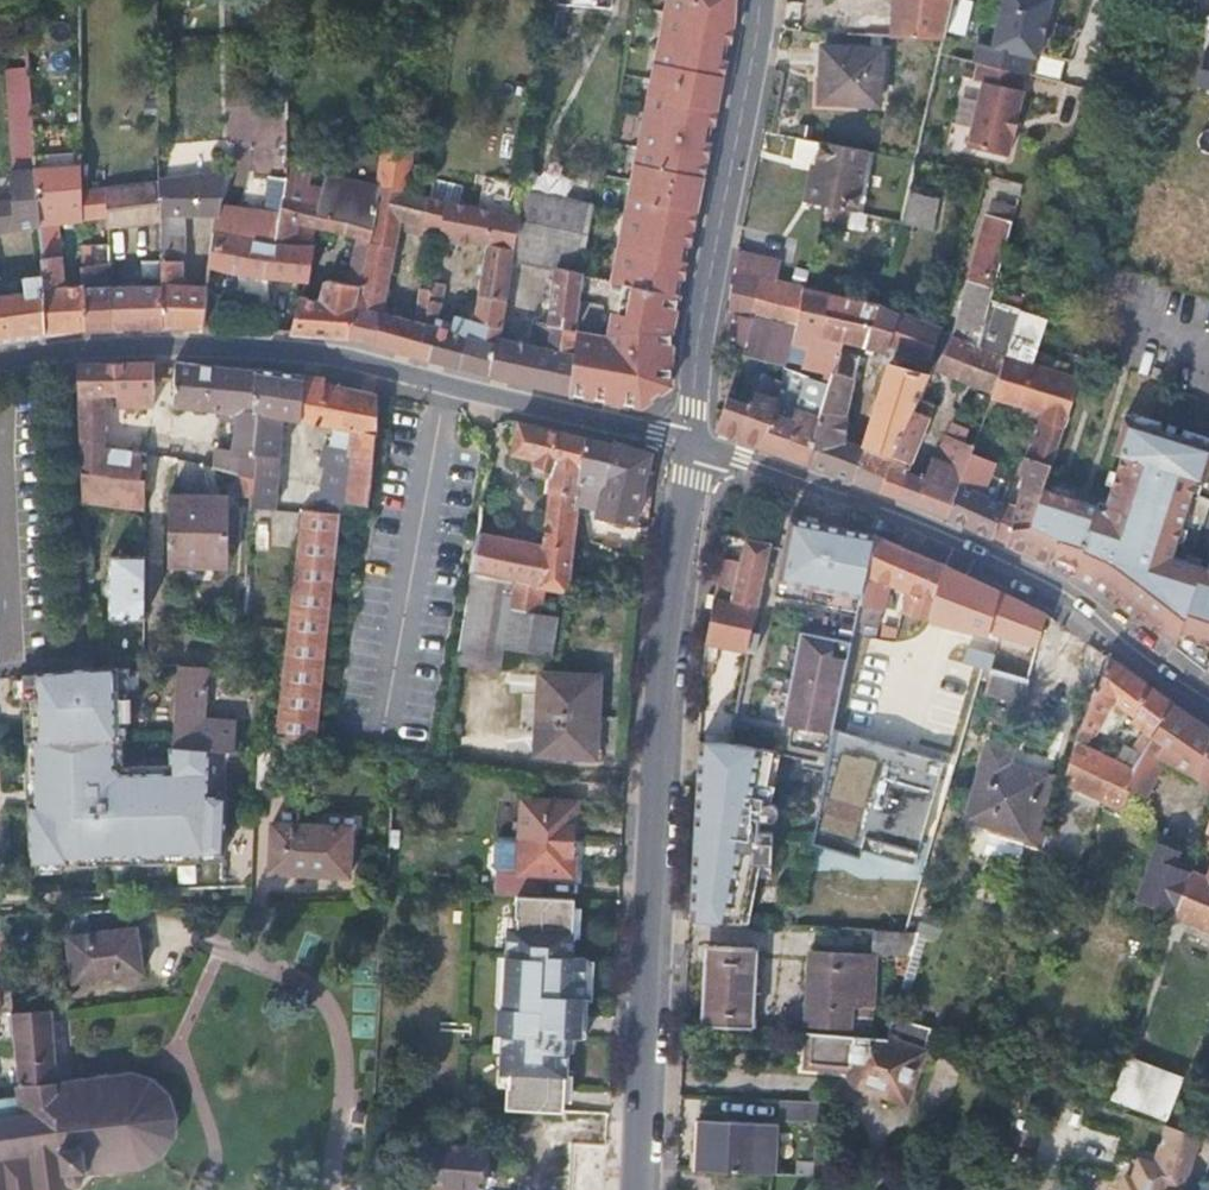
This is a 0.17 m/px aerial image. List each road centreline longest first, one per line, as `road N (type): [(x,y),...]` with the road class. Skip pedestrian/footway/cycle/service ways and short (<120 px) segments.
road 1 (residential): [(685,440),(658,731),(638,1189)]
road 2 (residential): [(685,440),(332,359),(78,346),(0,364)]
road 3 (residential): [(1208,695),(1061,595),(896,518),(685,440)]
road 4 (unclassified): [(764,0),(685,440)]

